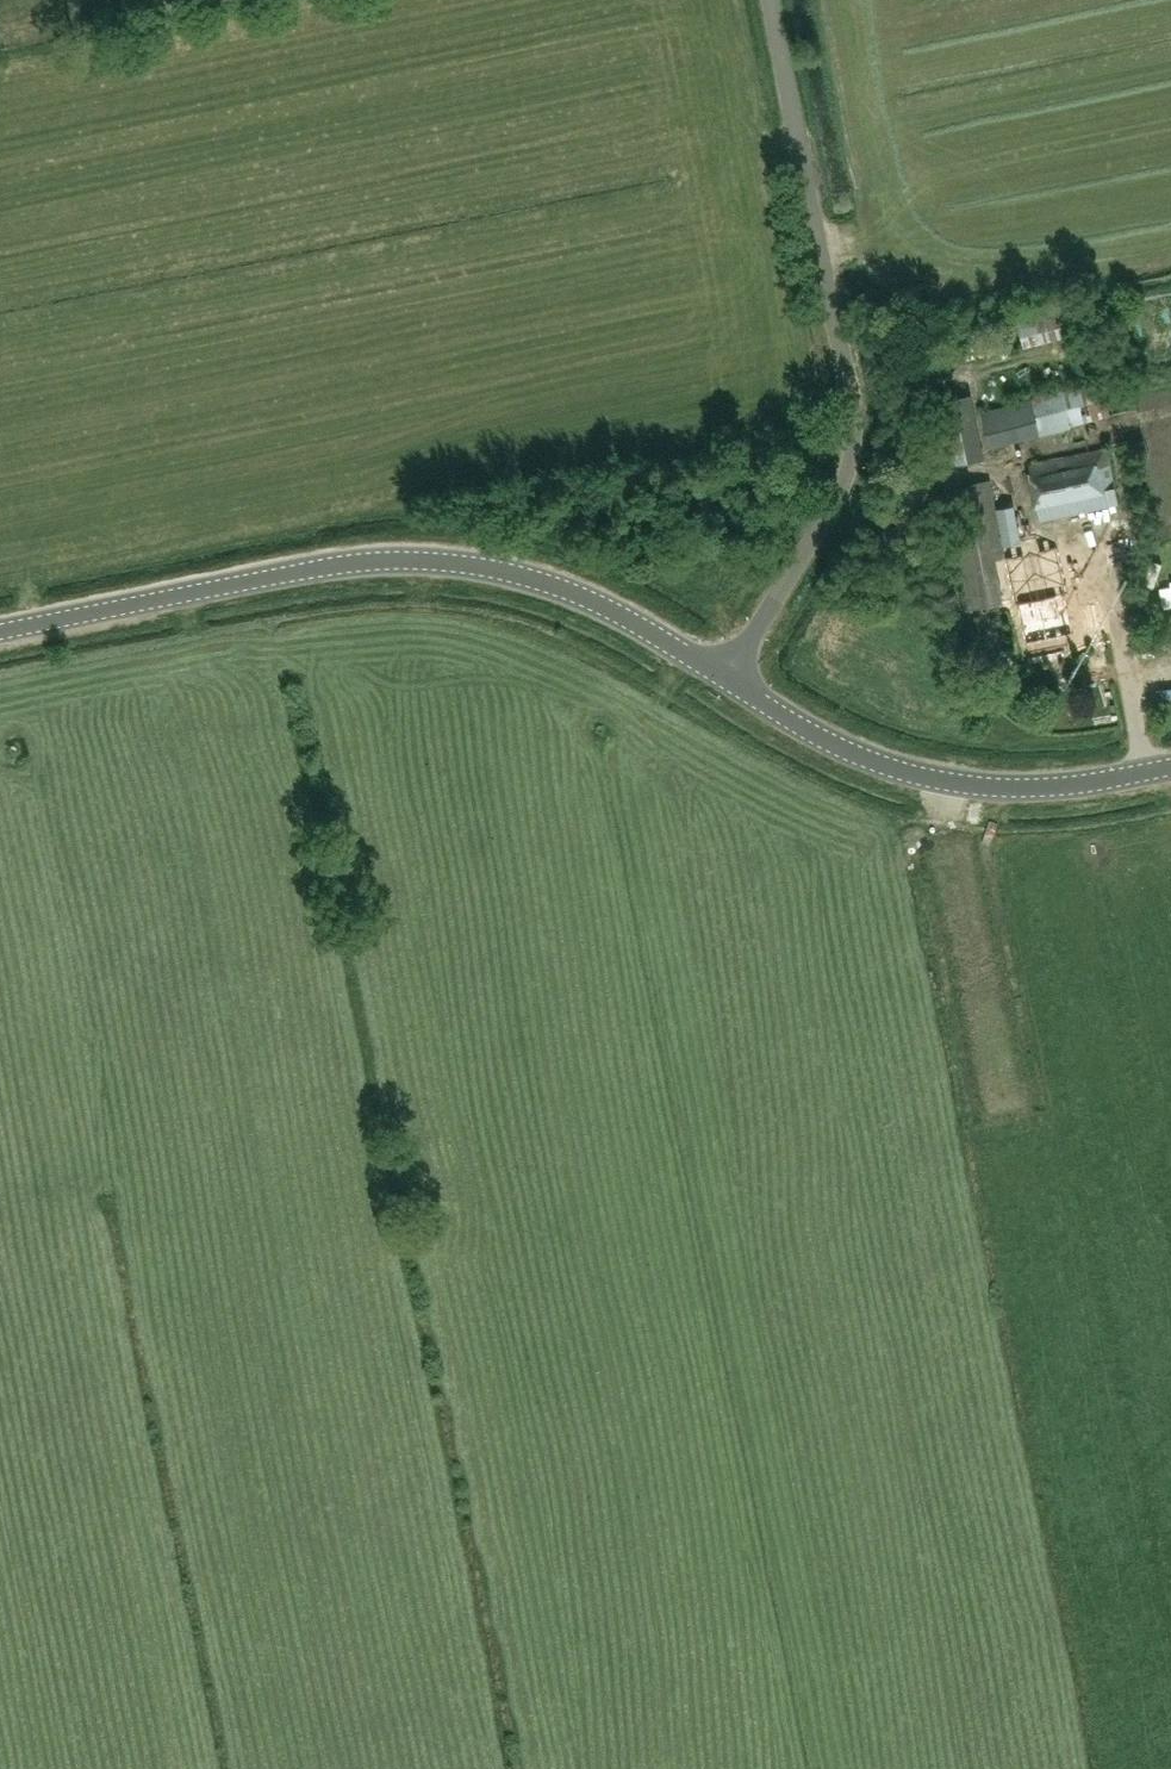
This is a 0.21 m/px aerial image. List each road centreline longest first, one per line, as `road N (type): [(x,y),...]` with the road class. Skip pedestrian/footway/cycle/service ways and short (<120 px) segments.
road 1 (tertiary): [(0,633),(349,565),(467,567),(599,605),(729,682)]
road 2 (track): [(0,680),(348,611),(435,610),(539,634),(619,671),(661,703),(690,657)]
road 3 (unclassified): [(729,682),(845,487),(854,441),(856,405),(773,0)]
road 4 (tertiary): [(729,682),(850,751),(958,784),(1067,788),(1170,769)]

